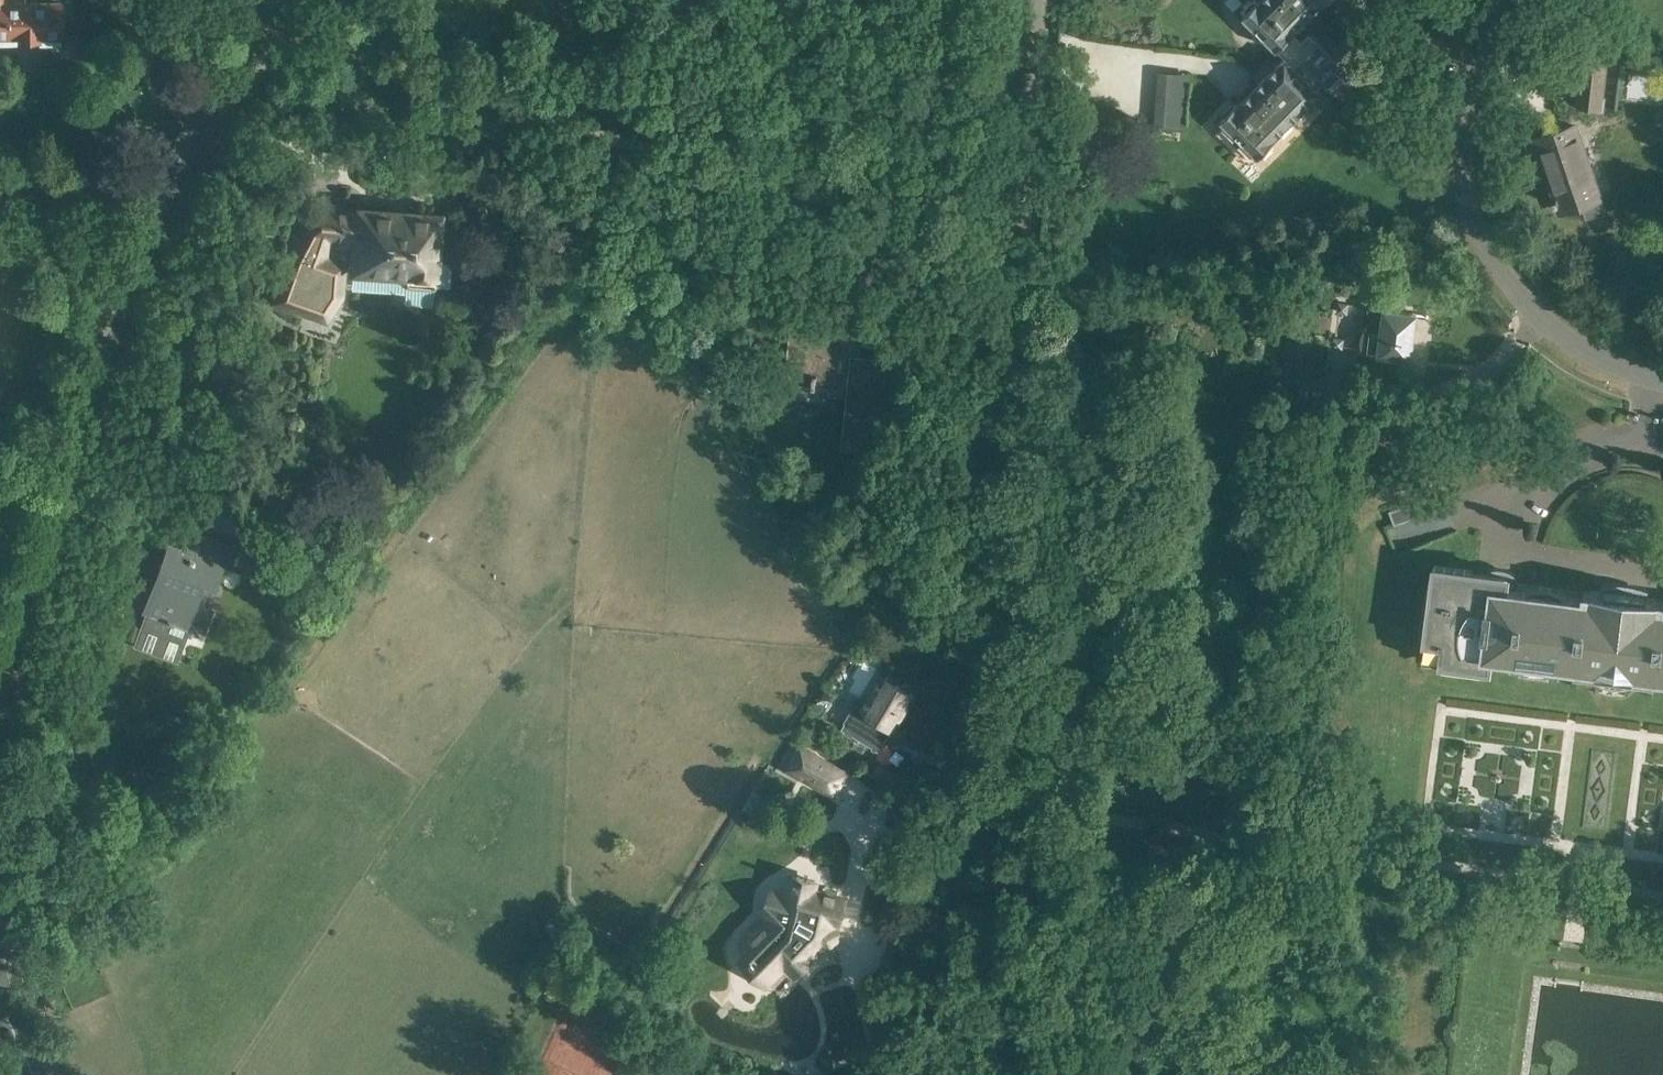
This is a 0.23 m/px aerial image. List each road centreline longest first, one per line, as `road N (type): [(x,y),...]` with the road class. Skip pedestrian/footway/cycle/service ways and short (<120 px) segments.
road 1 (residential): [(938,1074),(1039,0)]
road 2 (residential): [(0,706),(67,466),(273,0)]
road 3 (track): [(1029,808),(1579,877),(1572,941)]
road 4 (residential): [(1662,379),(1544,323),(1484,237),(1463,156),(1481,0)]

